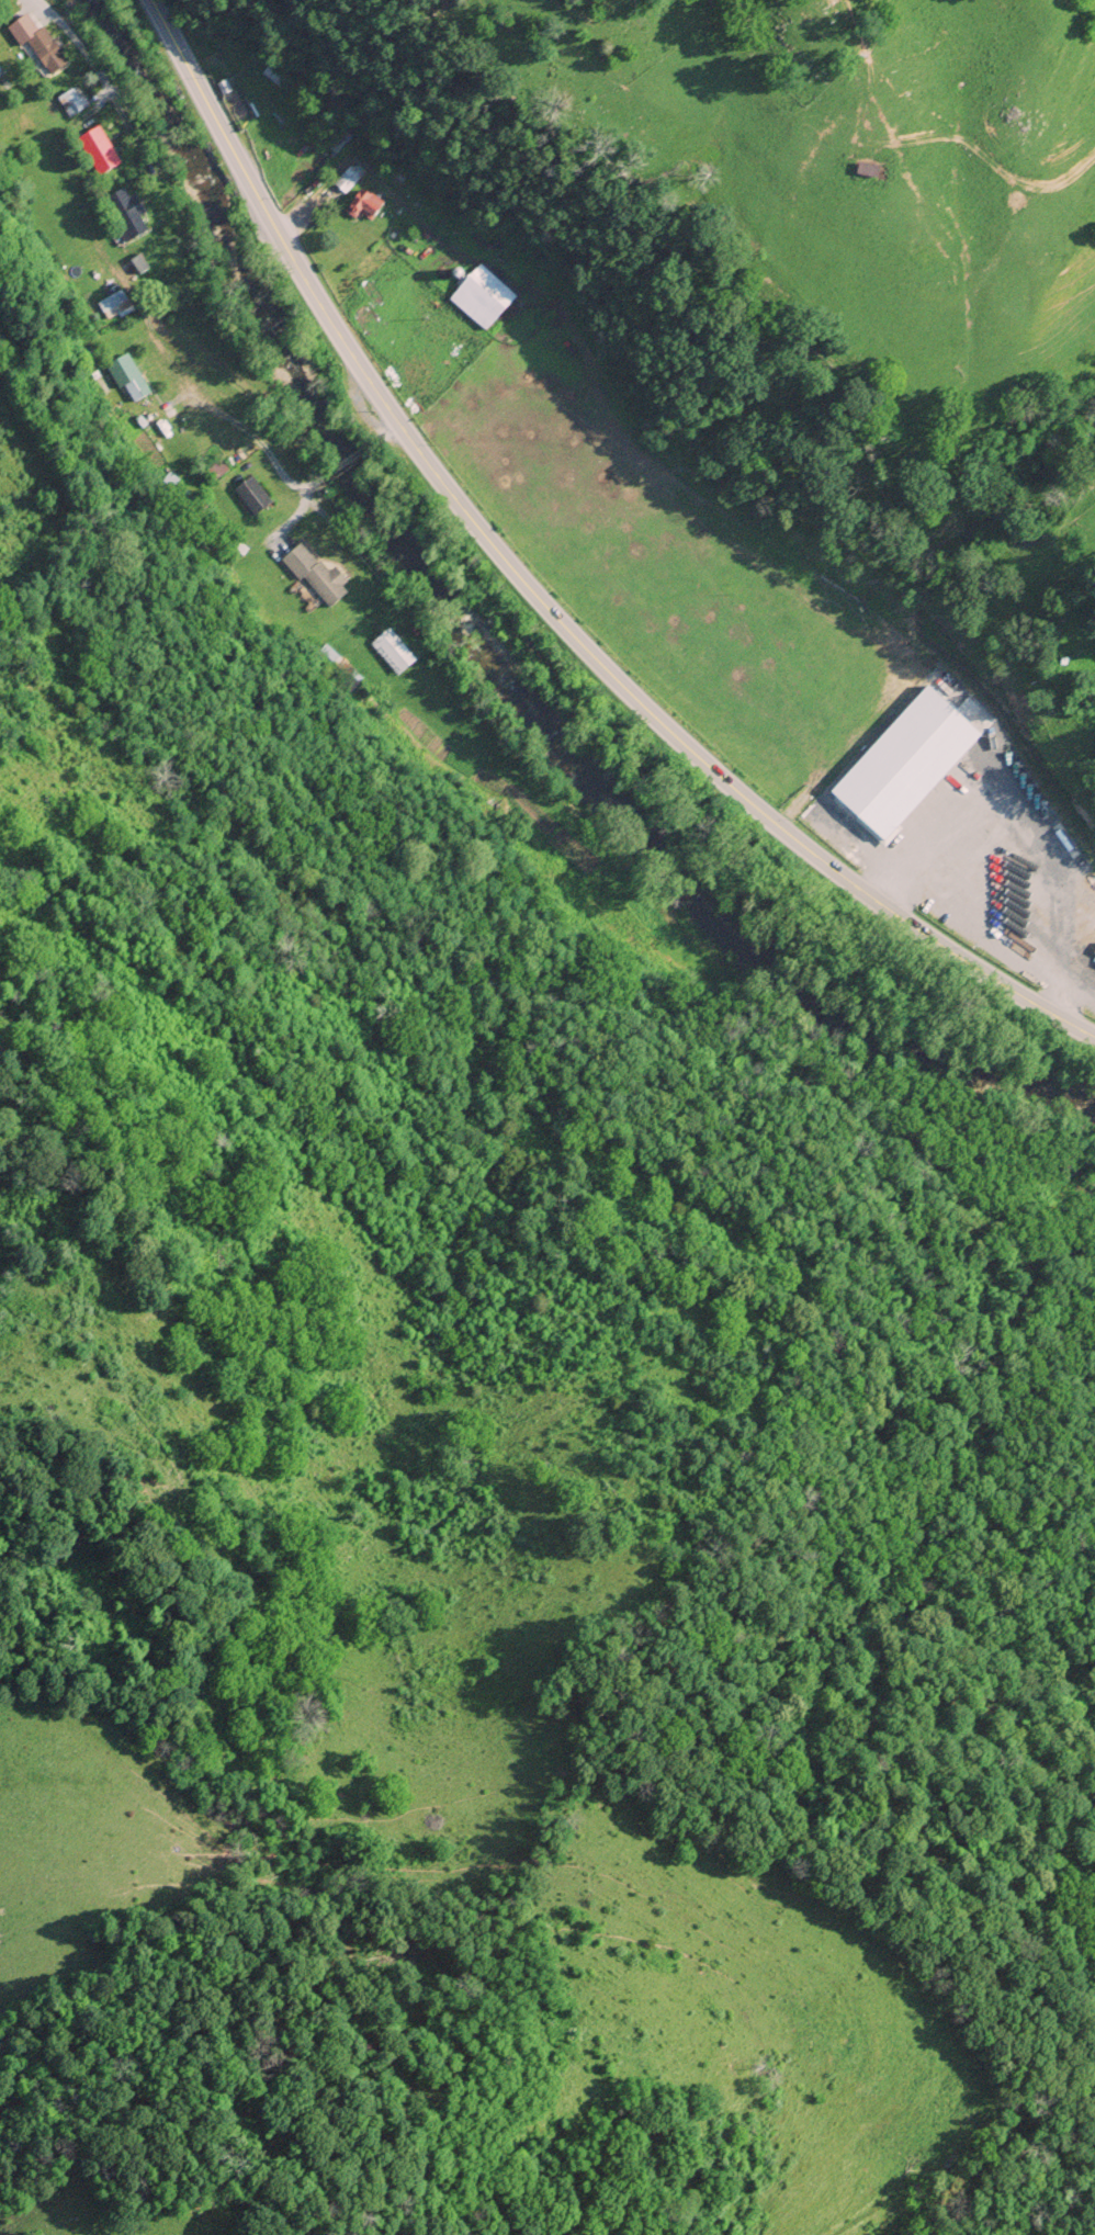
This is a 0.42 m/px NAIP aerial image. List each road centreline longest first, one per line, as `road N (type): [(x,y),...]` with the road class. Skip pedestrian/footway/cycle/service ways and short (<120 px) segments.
road 1 (primary): [(1094,1035),(894,915),(795,842),(529,588),(396,426),(270,224),(151,0)]
road 2 (track): [(1094,1001),(1046,975),(932,831),(826,736)]

